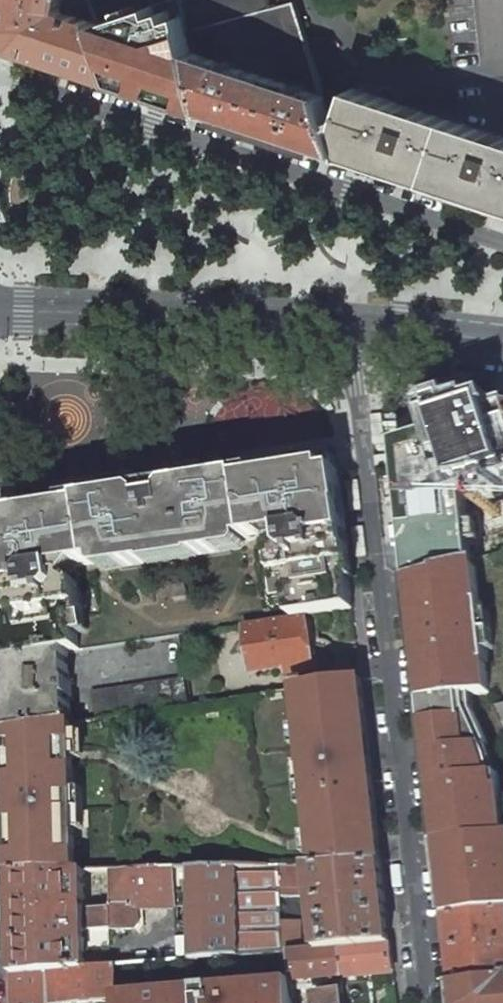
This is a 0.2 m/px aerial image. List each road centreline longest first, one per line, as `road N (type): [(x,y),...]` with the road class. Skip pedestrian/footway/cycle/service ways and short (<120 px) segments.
road 1 (residential): [(358,327),(357,379),(428,1002)]
road 2 (primary): [(358,327),(0,311)]
road 3 (primary): [(502,341),(358,327)]

